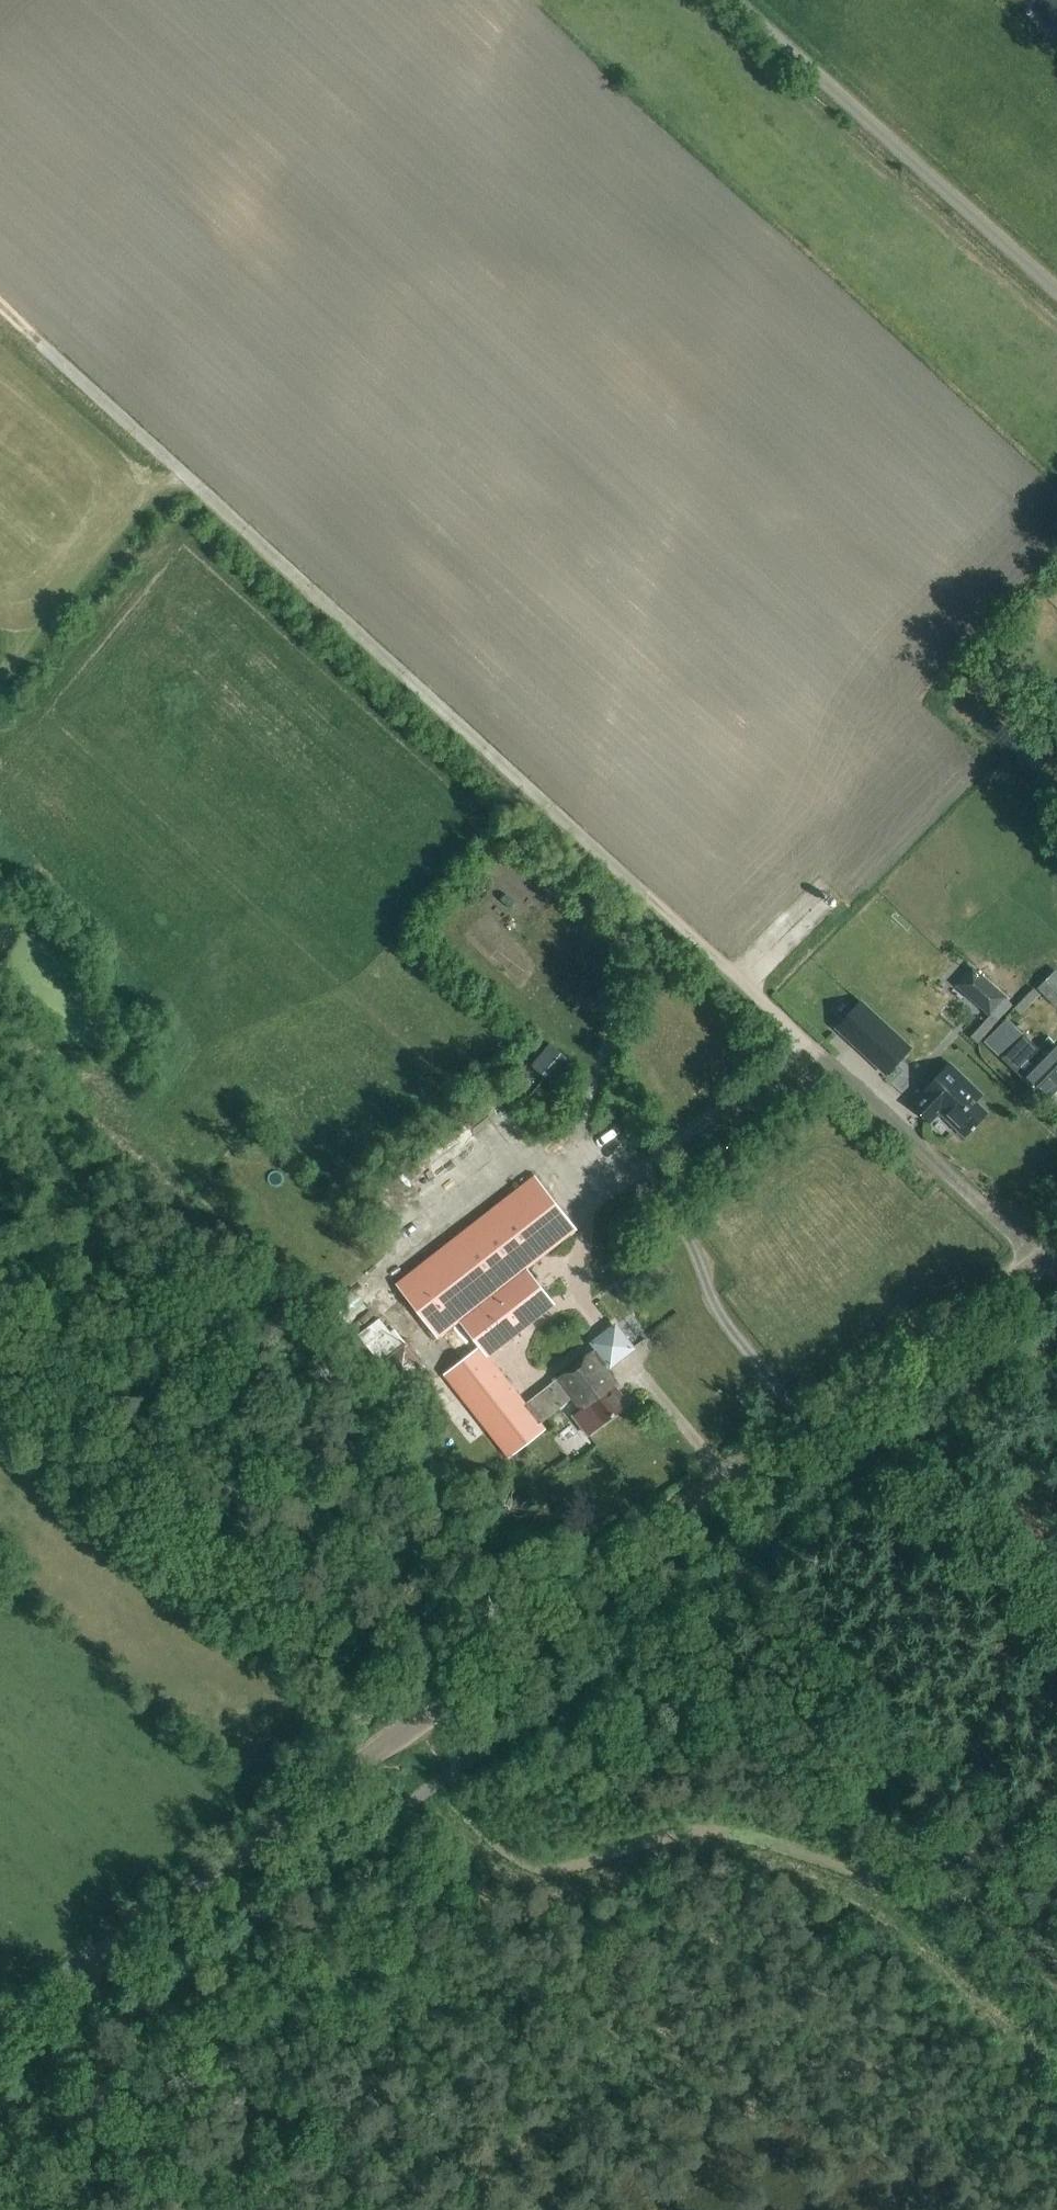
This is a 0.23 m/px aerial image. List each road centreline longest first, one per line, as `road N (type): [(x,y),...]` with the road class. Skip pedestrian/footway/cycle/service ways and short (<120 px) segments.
road 1 (tertiary): [(0,2030),(1056,1252)]
road 2 (unclassified): [(1056,293),(732,0)]

